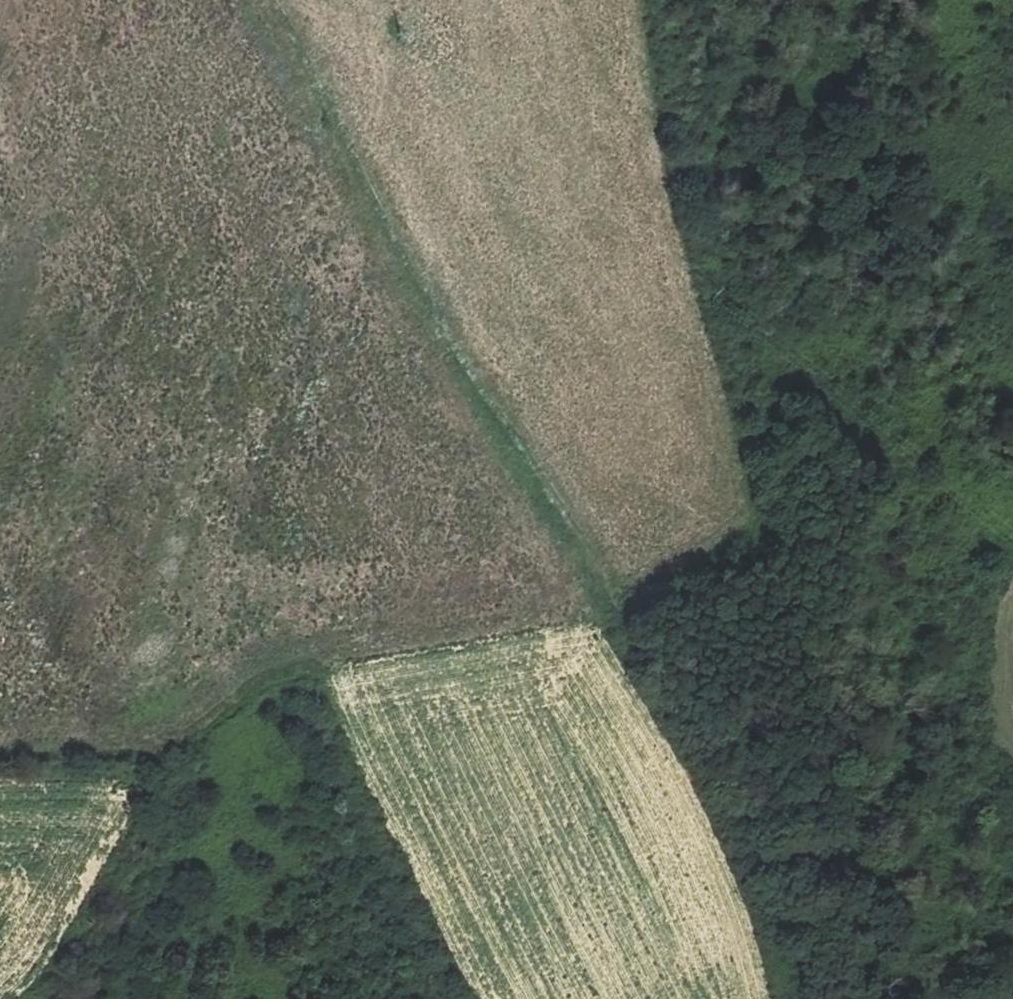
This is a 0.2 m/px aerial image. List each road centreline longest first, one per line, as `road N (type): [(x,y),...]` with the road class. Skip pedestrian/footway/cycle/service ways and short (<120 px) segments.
road 1 (track): [(827,998),(742,802),(638,621),(451,336),(271,0)]

